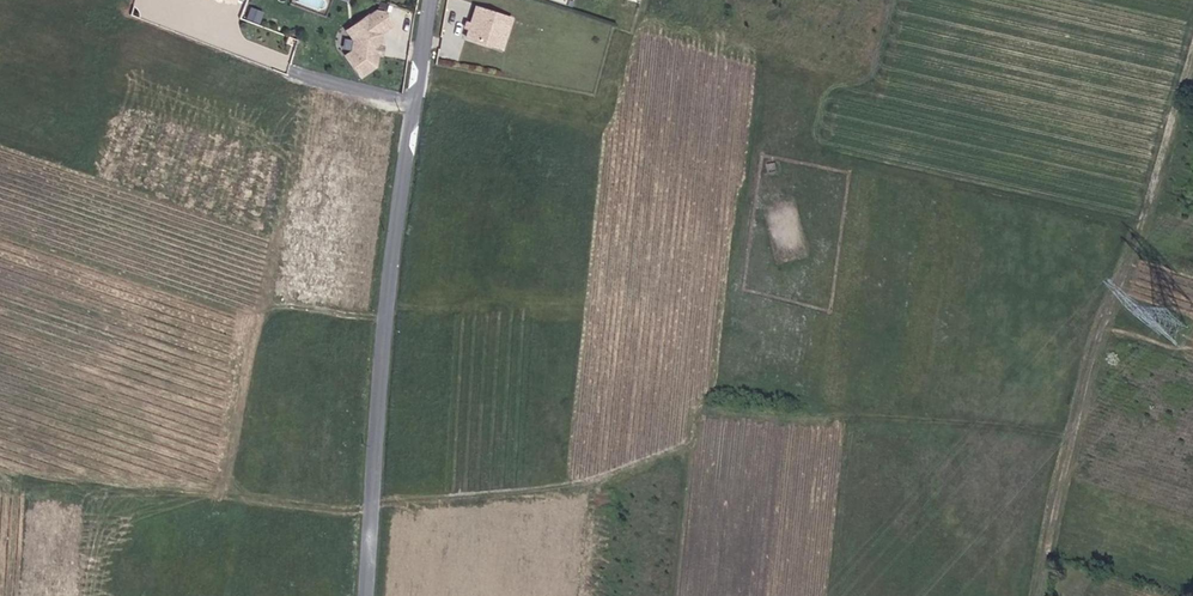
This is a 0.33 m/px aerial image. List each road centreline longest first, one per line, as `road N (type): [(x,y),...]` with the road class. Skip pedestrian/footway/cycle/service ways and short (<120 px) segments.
road 1 (unclassified): [(433,0),(385,331),(367,595)]
road 2 (track): [(1041,595),(1092,347),(1145,216),(1192,53)]

